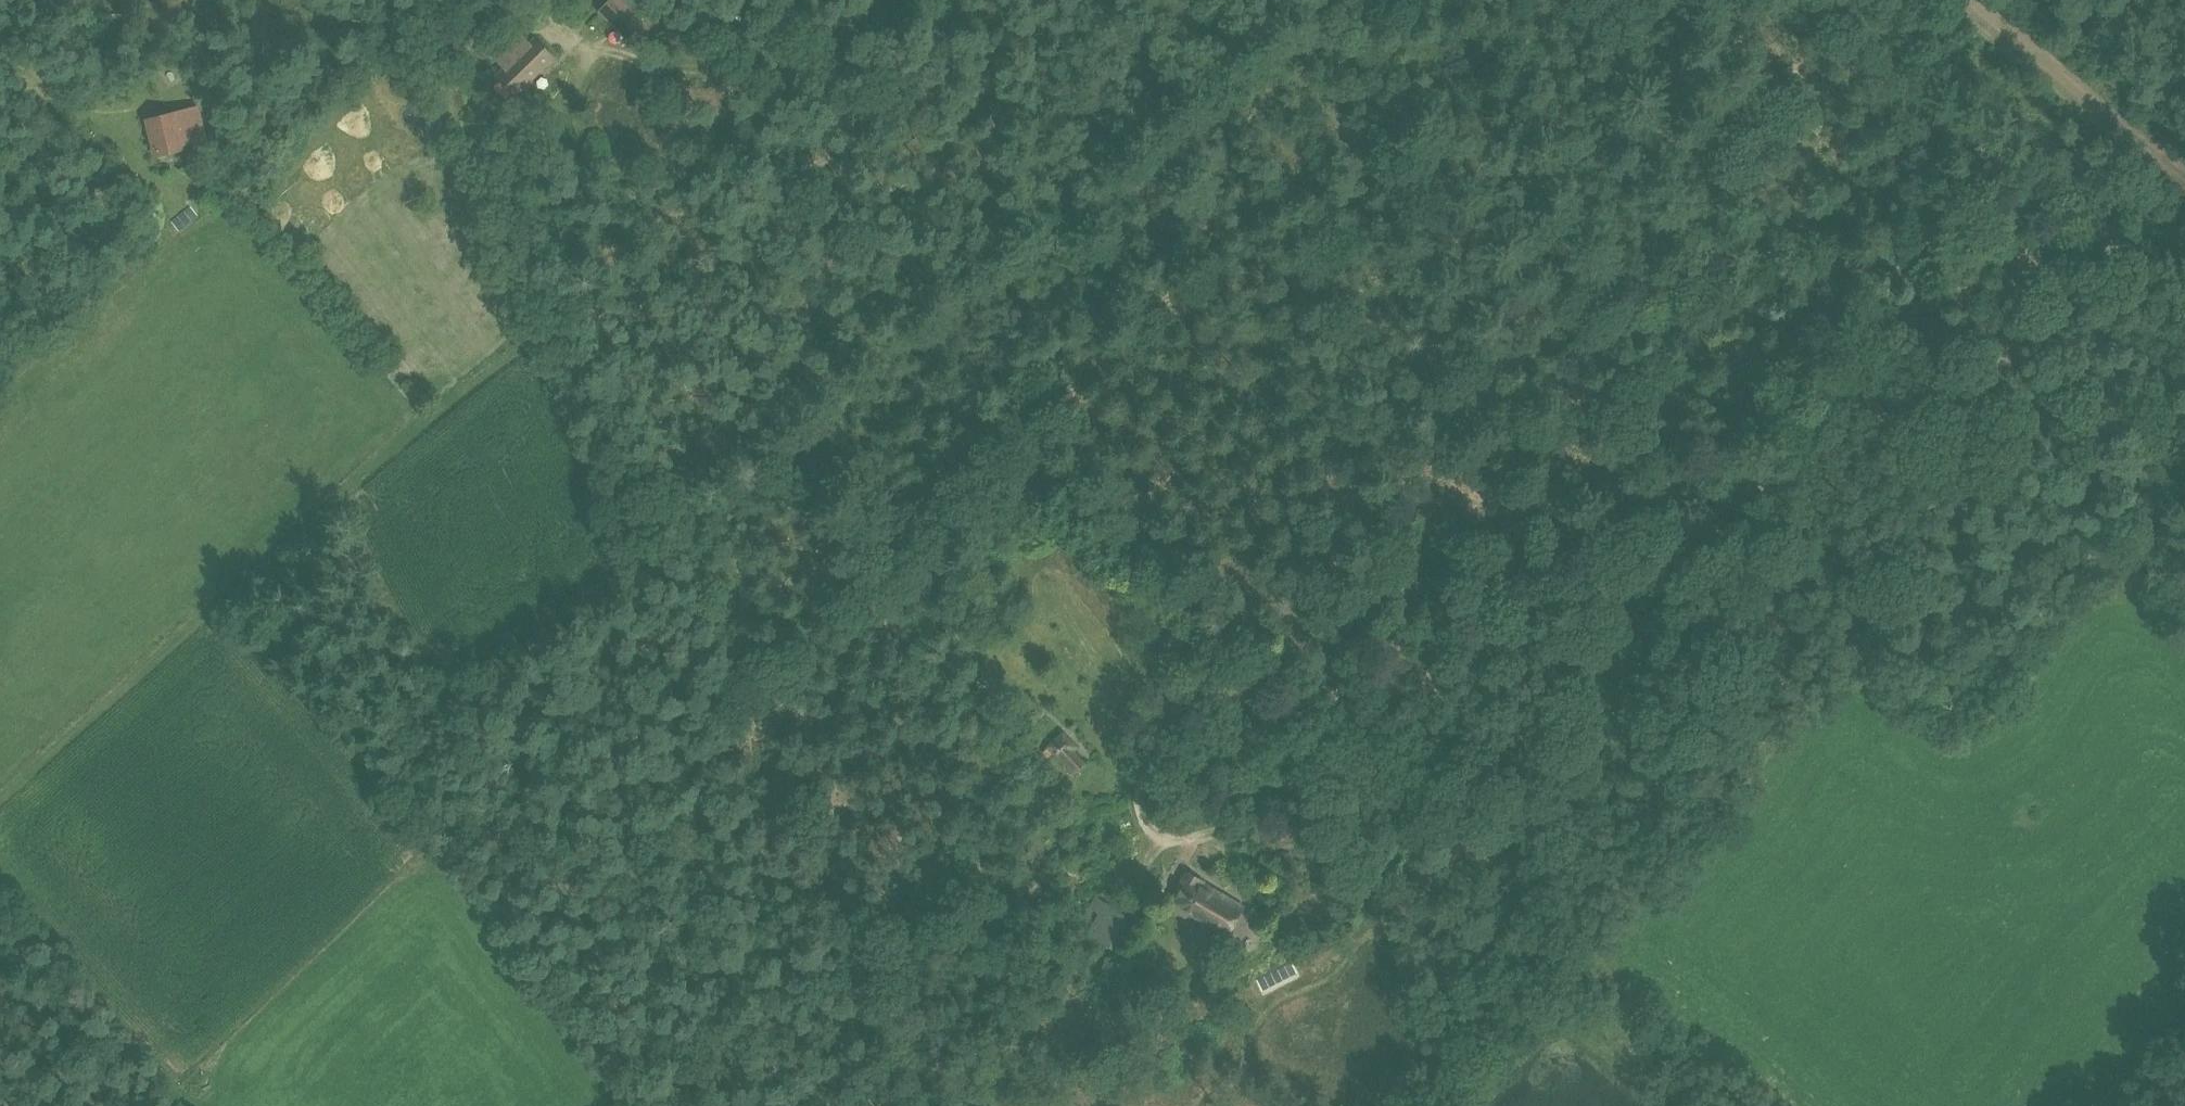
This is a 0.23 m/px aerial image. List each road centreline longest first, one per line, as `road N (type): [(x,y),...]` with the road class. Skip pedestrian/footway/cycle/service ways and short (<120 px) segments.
road 1 (track): [(866,0),(776,72),(642,219),(594,251),(563,252)]
road 2 (track): [(222,599),(494,360)]
road 3 (track): [(0,793),(222,599)]
road 4 (track): [(1979,0),(2184,172)]
road 5 (track): [(46,956),(157,1056),(167,1079),(152,1105)]
road 6 (track): [(71,1028),(46,956),(0,897)]
road 7 (track): [(2184,998),(2142,1057),(2092,1105)]

